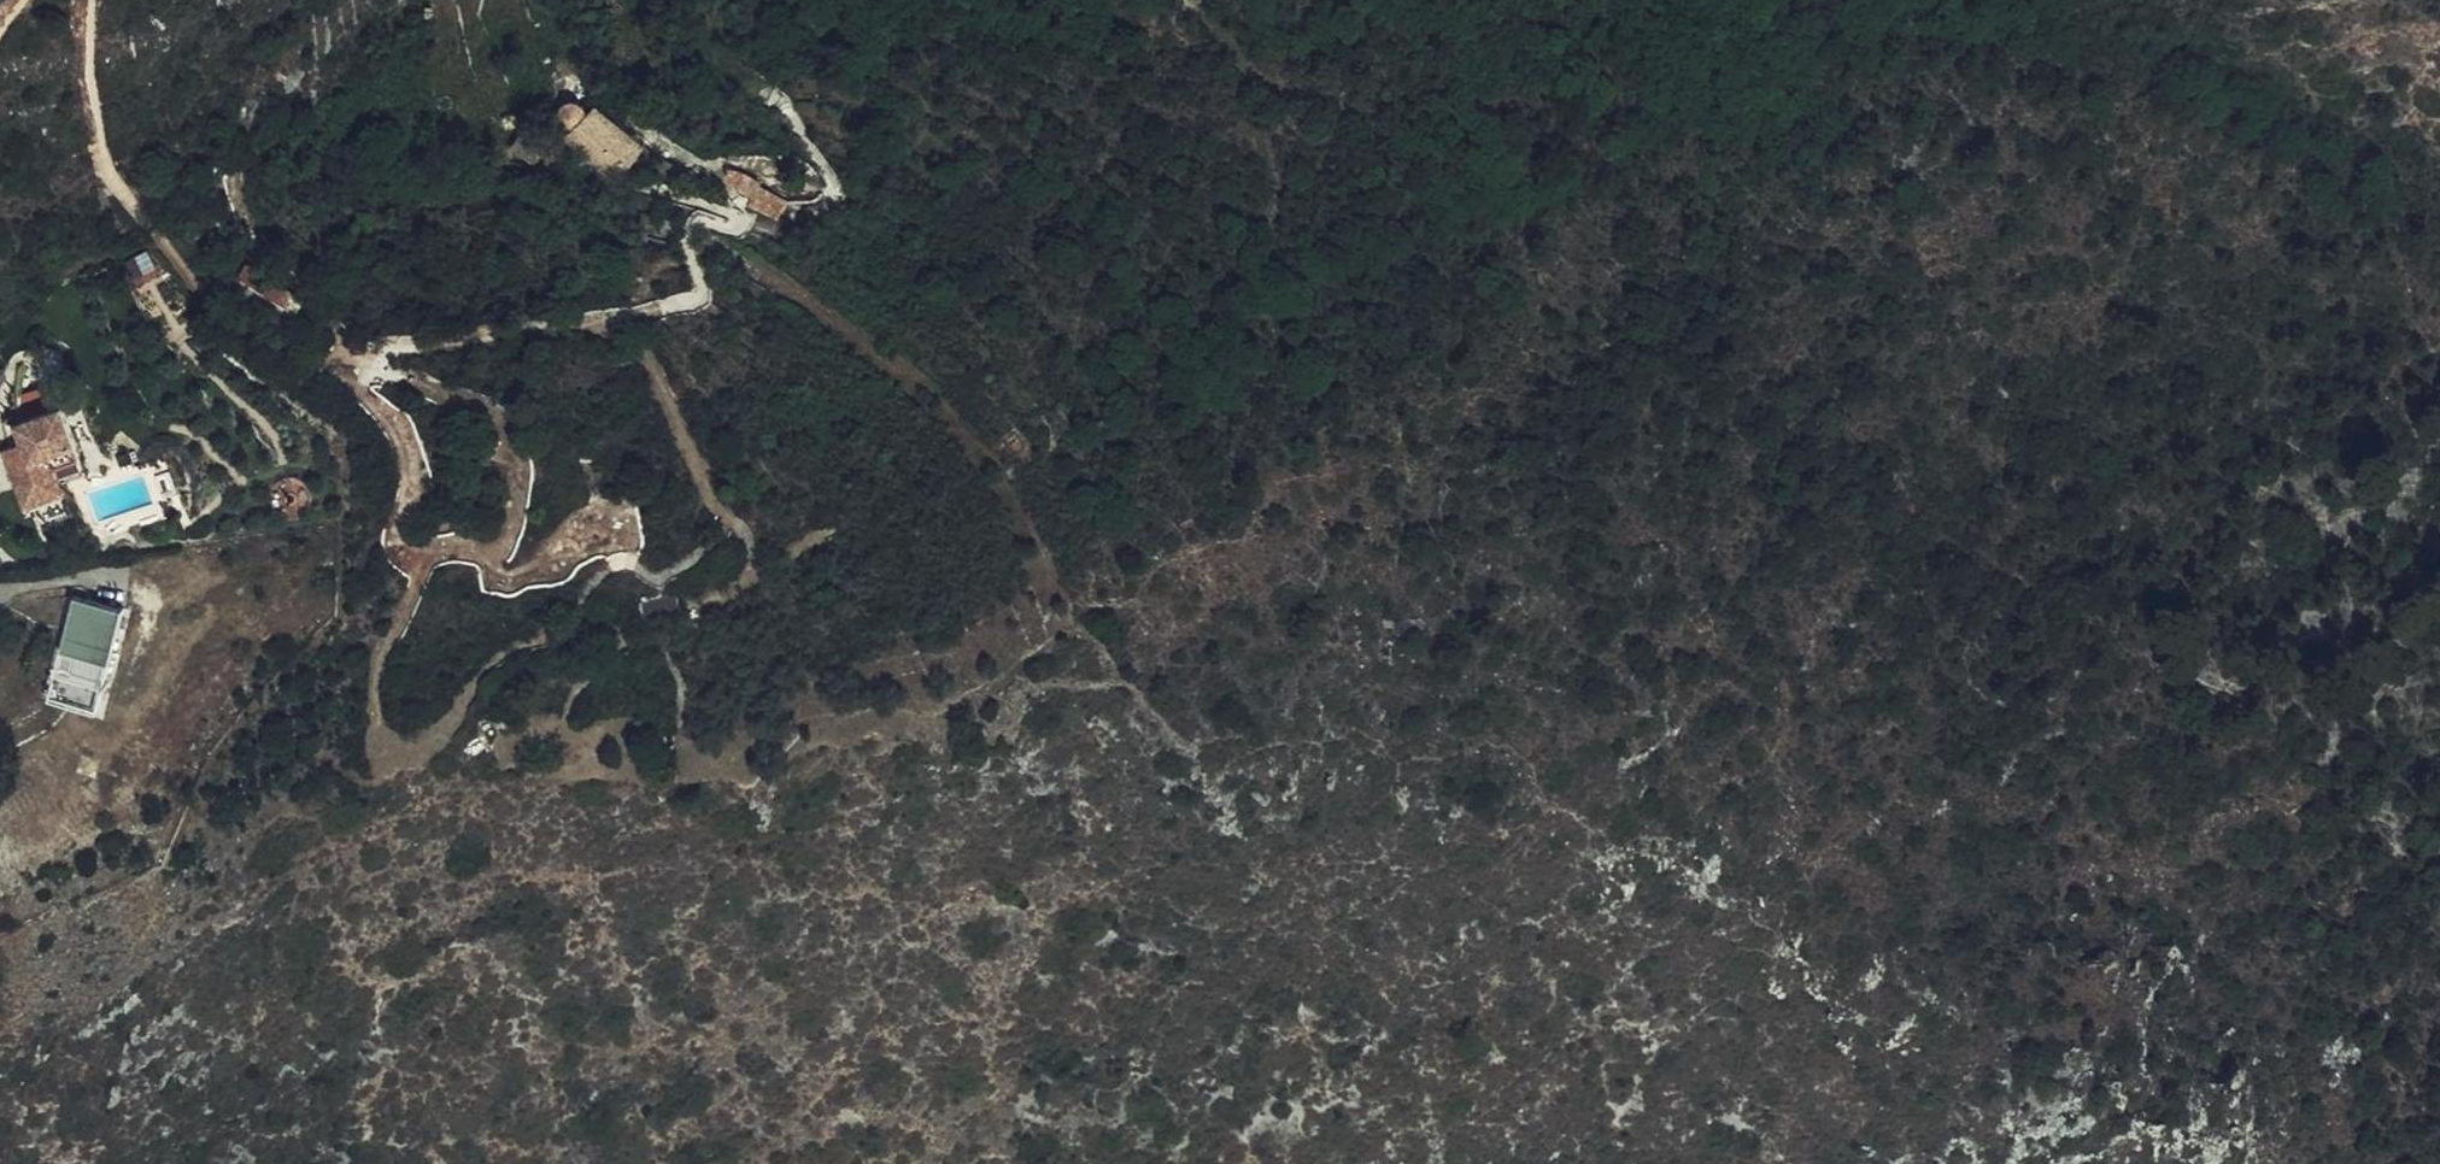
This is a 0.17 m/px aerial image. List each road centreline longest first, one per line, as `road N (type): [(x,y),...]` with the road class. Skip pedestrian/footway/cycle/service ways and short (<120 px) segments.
road 1 (track): [(94,0),(90,70),(104,152),(131,213)]

